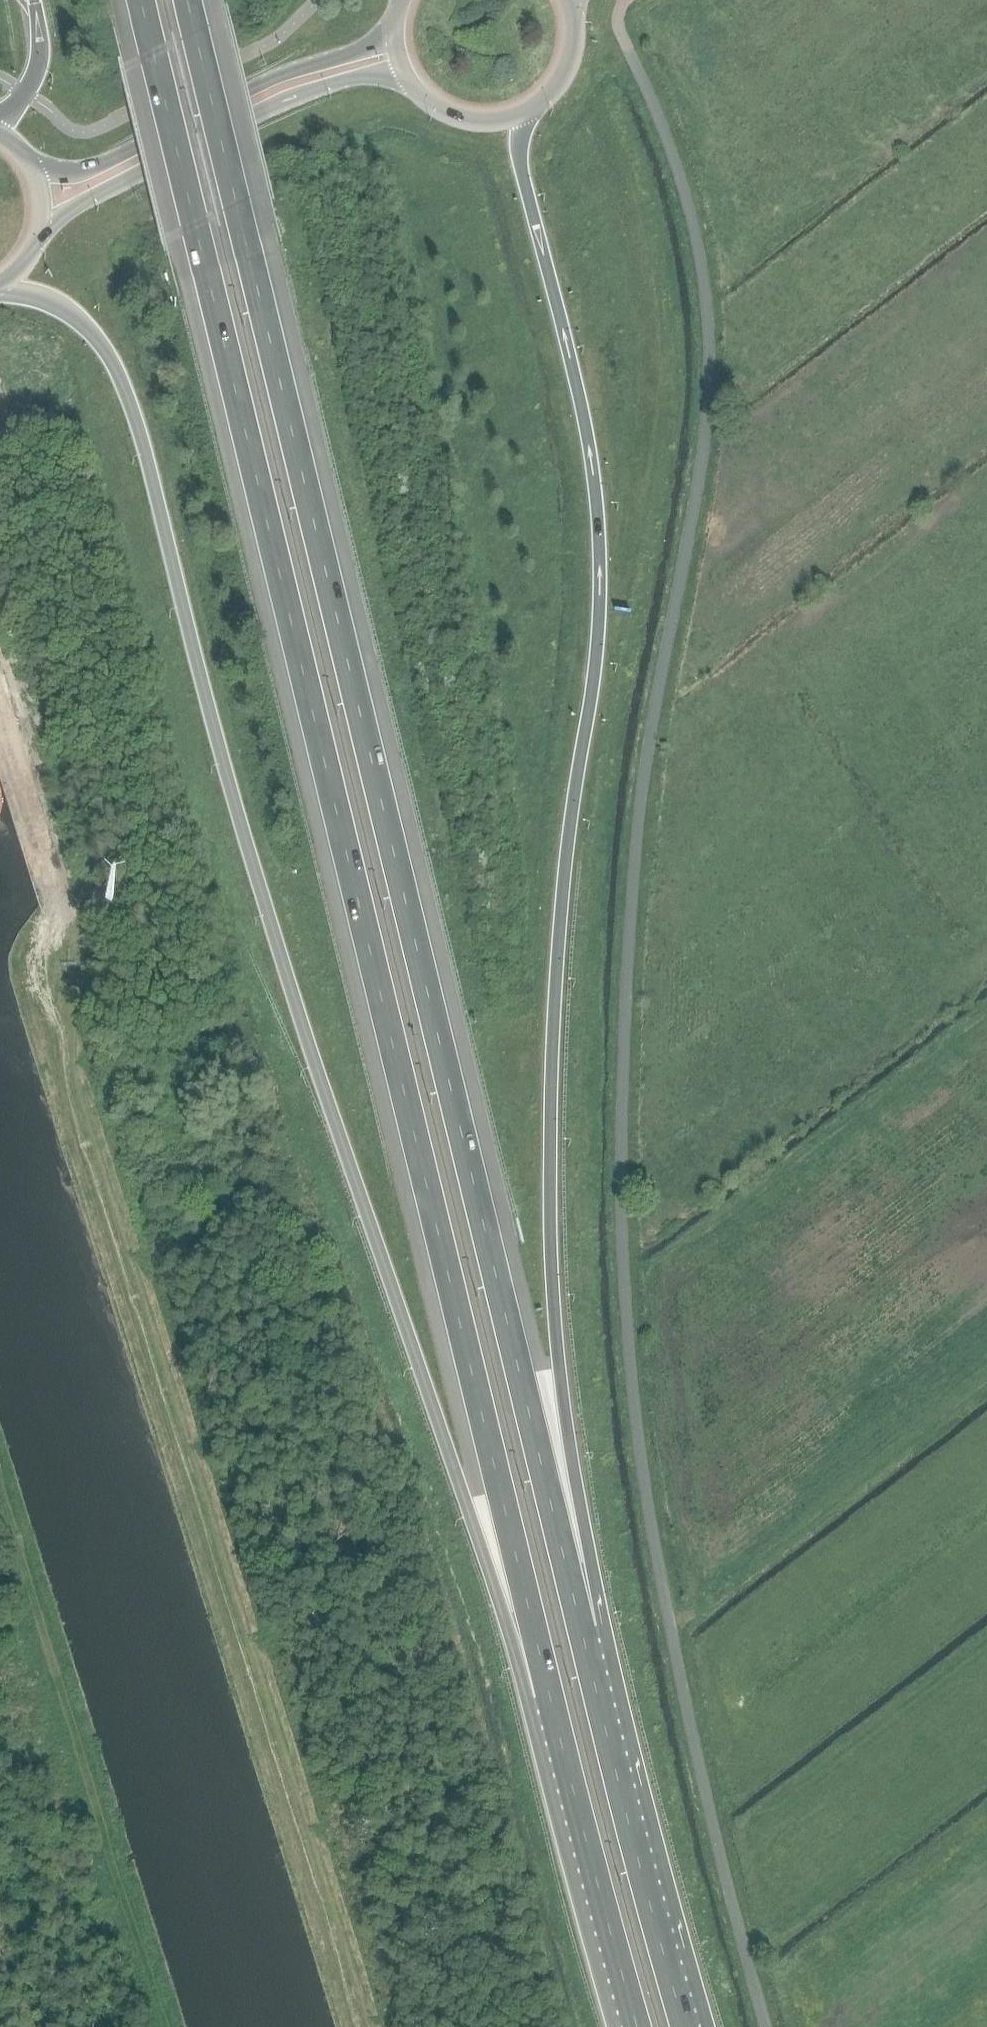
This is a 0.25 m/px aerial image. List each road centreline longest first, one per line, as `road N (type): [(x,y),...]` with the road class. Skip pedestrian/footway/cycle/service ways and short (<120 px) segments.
road 1 (motorway): [(140,0),(550,1699)]
road 2 (motorway): [(583,1631),(187,0)]
road 3 (motorway): [(0,287),(65,308),(101,342),(122,386),(233,800),(333,1127),(446,1447),(550,1699)]
road 4 (motorway): [(583,1631),(550,1186),(564,867),(600,617),(598,530),(587,439),(519,166),(523,115)]
road 5 (track): [(0,1485),(166,2026)]
road 6 (secondary): [(37,238),(95,198),(279,102),(357,77),(406,78)]
road 7 (motorway): [(684,2026),(583,1631)]
road 8 (secondary): [(395,29),(377,44),(269,81),(86,171),(44,170),(28,160)]
road 9 (motorway): [(550,1699),(637,2026)]
road 10 (unclassified): [(0,716),(56,891)]
road 11 (motorway): [(32,0),(37,71),(0,123)]
road 12 (secondary): [(406,78),(456,119),(488,123),(523,115)]
road 13 (secondary): [(523,115),(566,71),(574,39),(570,6)]

